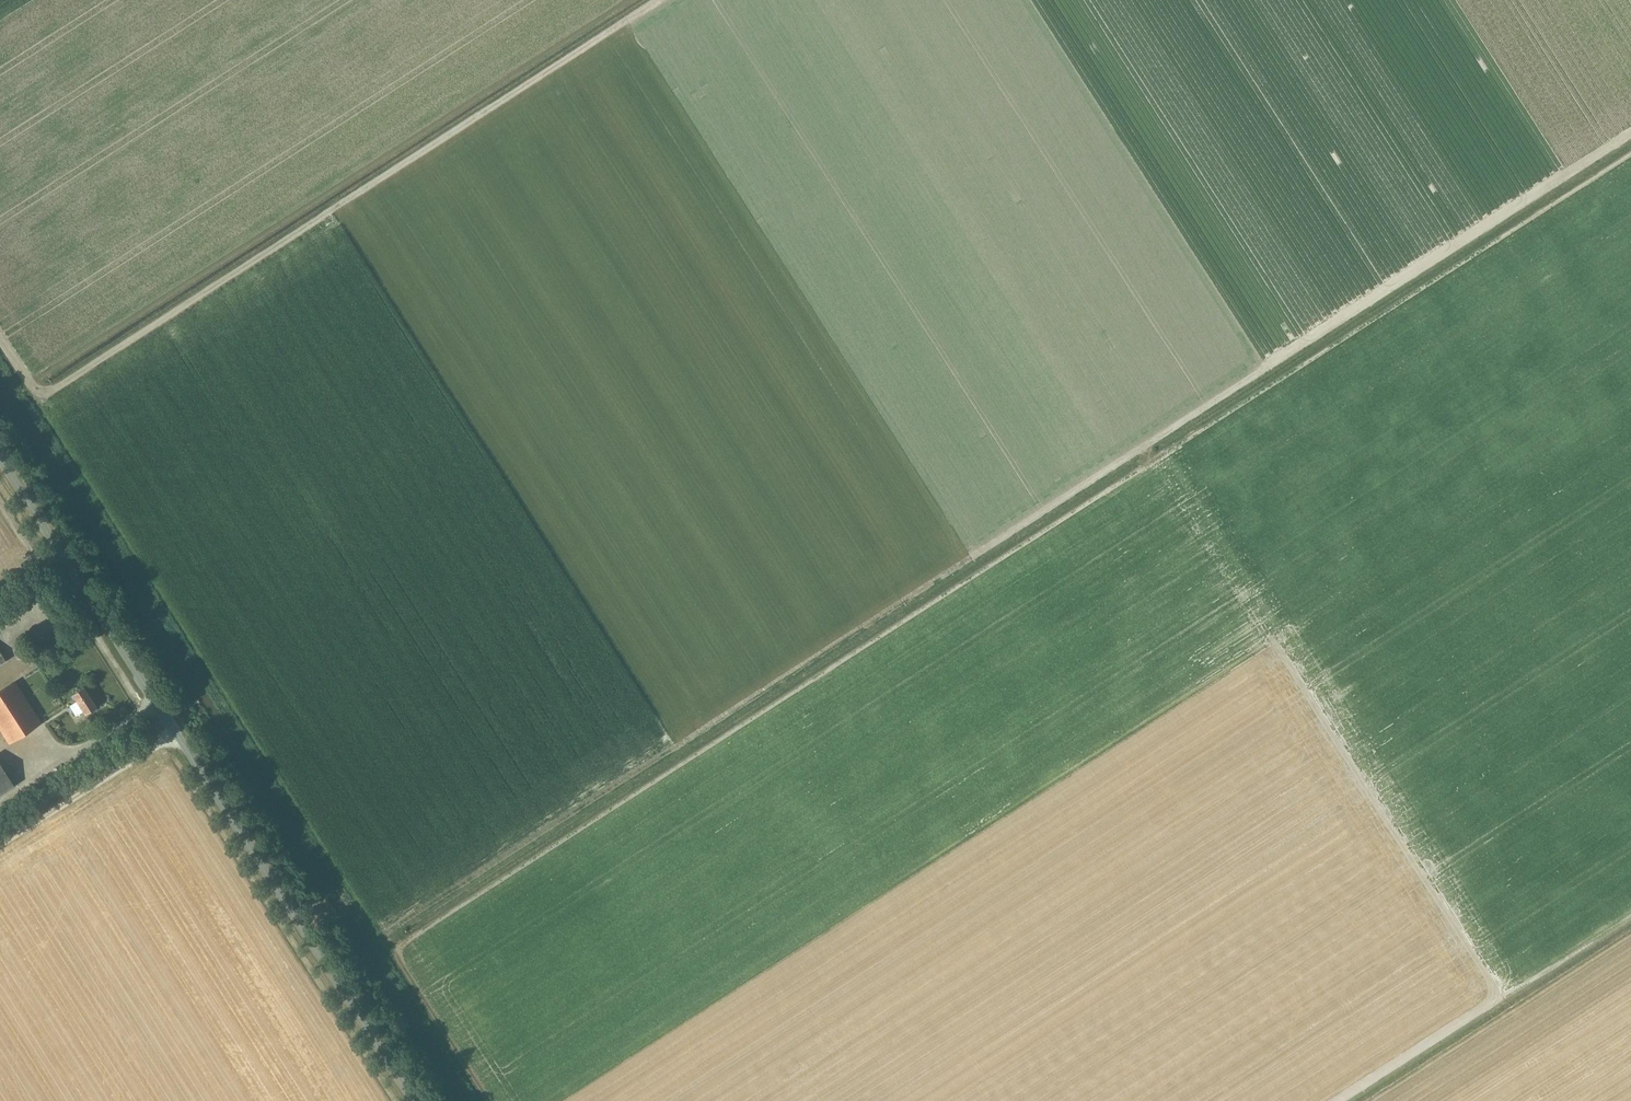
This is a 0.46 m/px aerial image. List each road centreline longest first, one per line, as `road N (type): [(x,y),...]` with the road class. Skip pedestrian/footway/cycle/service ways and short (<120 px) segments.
road 1 (unclassified): [(413,1100),(0,458)]

